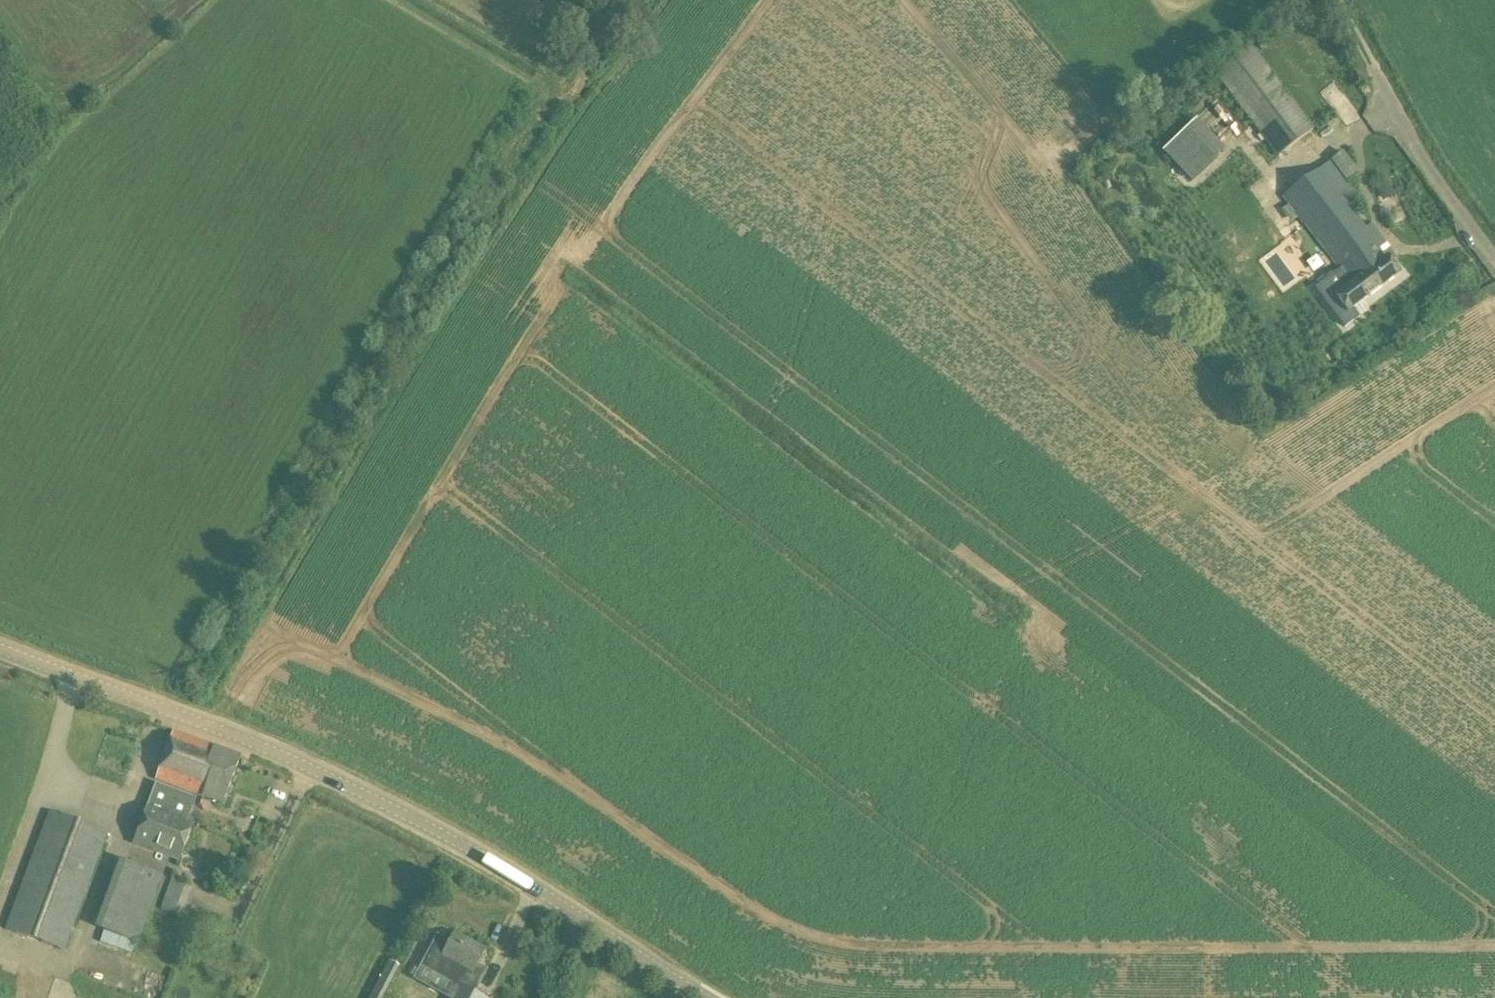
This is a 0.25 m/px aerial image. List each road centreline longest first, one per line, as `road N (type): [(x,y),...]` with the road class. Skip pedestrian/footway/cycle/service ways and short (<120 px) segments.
road 1 (tertiary): [(703,997),(372,801),(204,725),(0,650)]
road 2 (unclassified): [(1494,251),(1394,100)]

